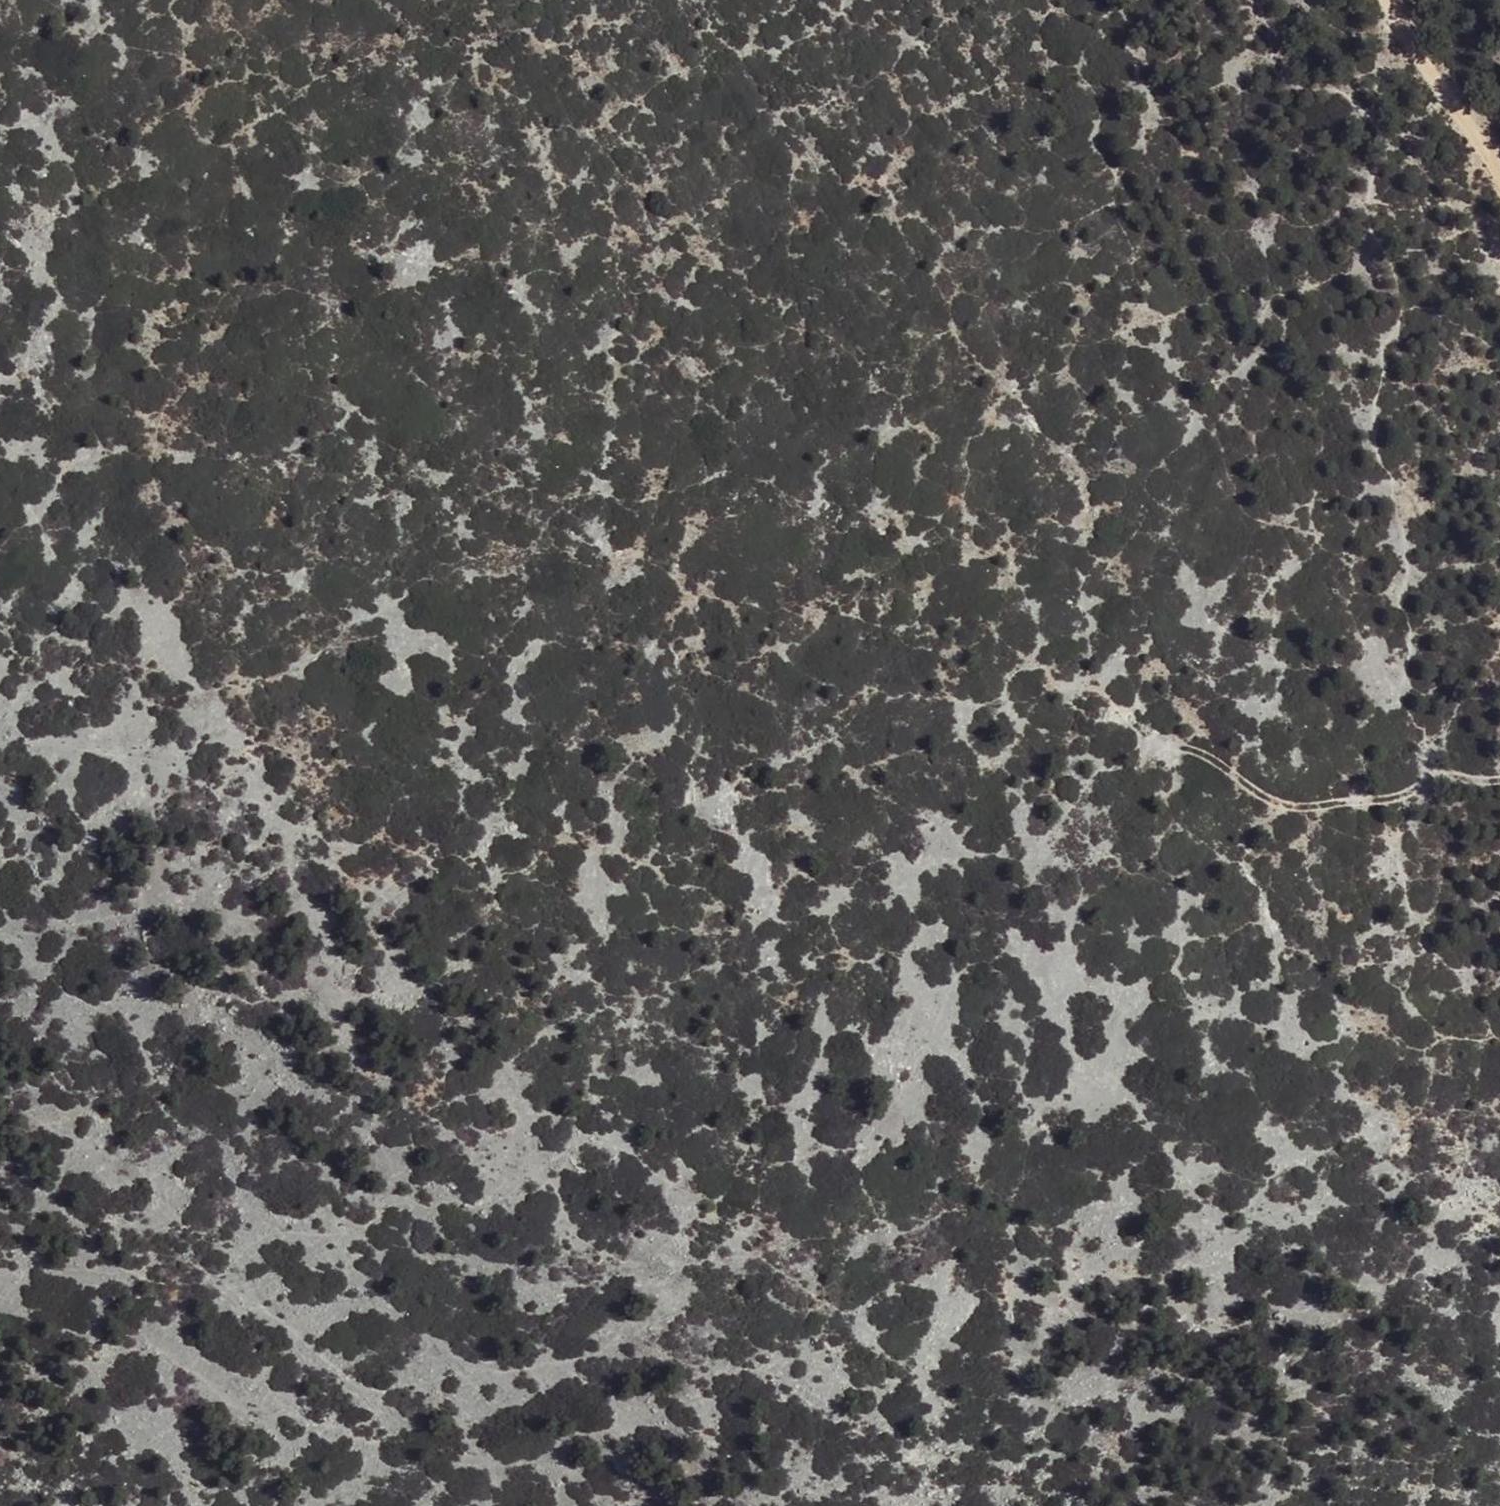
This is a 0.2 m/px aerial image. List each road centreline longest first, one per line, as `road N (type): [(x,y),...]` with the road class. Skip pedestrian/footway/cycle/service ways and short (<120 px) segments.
road 1 (track): [(1392,0),(1499,155)]

